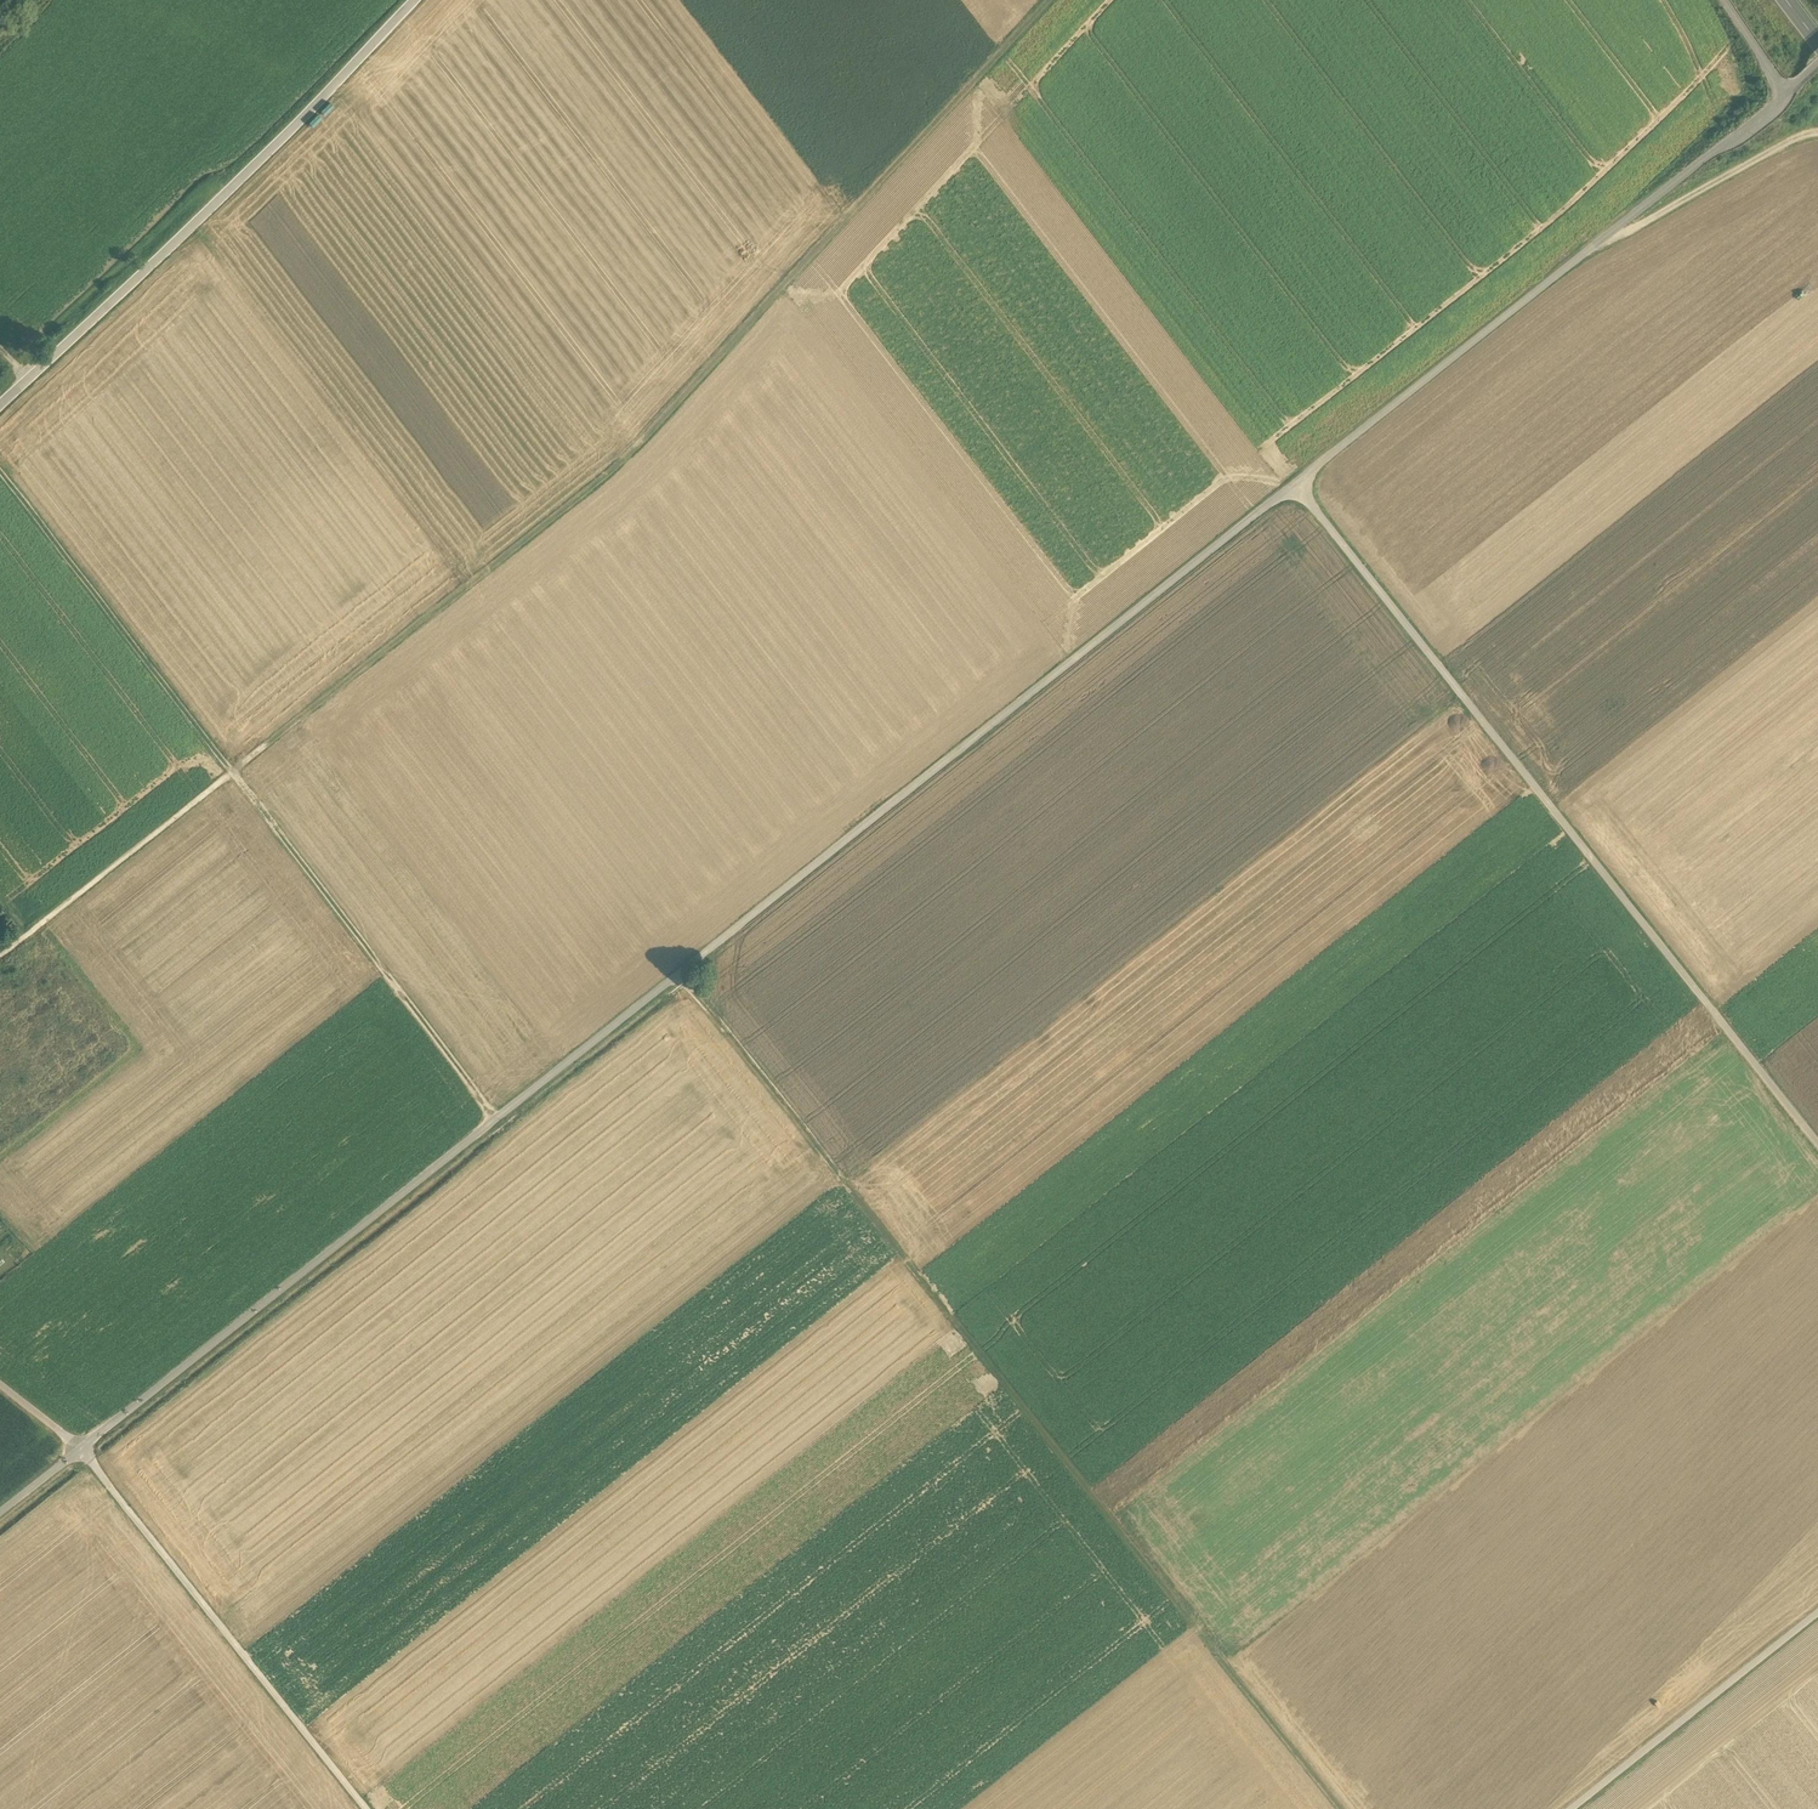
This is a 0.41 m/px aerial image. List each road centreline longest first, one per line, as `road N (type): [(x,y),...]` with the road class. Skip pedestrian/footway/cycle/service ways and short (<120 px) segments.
road 1 (track): [(1817,65),(82,1449)]
road 2 (track): [(0,956),(634,452),(1048,0)]
road 3 (track): [(680,974),(1343,1808)]
road 4 (track): [(1817,1141),(1296,483)]
road 5 (track): [(0,469),(497,1116)]
road 6 (unclassified): [(0,405),(200,220),(416,0)]
road 7 (track): [(82,1449),(367,1808)]
road 8 (track): [(1571,1808),(1817,1613)]
road 9 (track): [(1817,129),(1619,237),(1611,231)]

